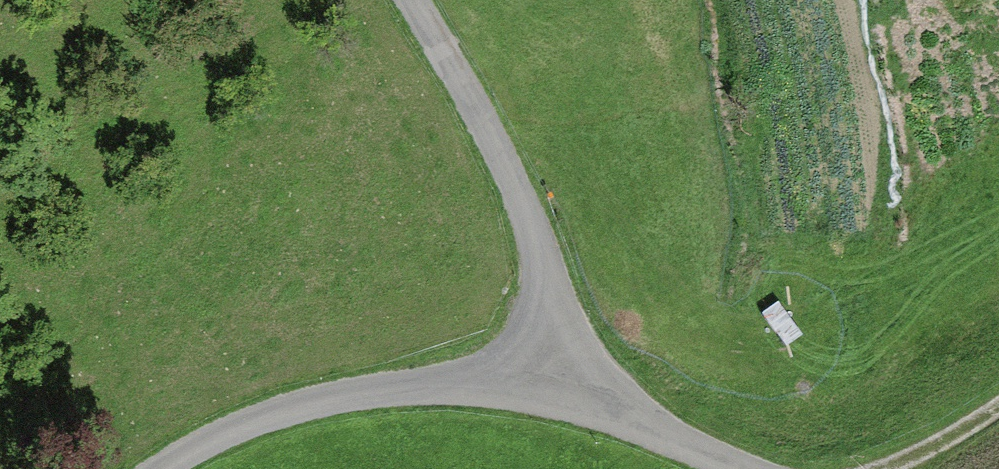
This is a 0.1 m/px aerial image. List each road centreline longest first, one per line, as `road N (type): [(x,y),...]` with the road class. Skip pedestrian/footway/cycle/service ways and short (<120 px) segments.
road 1 (unclassified): [(572,390),(528,226),(404,0)]
road 2 (unclassified): [(165,468),(213,436),(364,389),(572,390)]
road 3 (unclassified): [(572,390),(748,468)]

